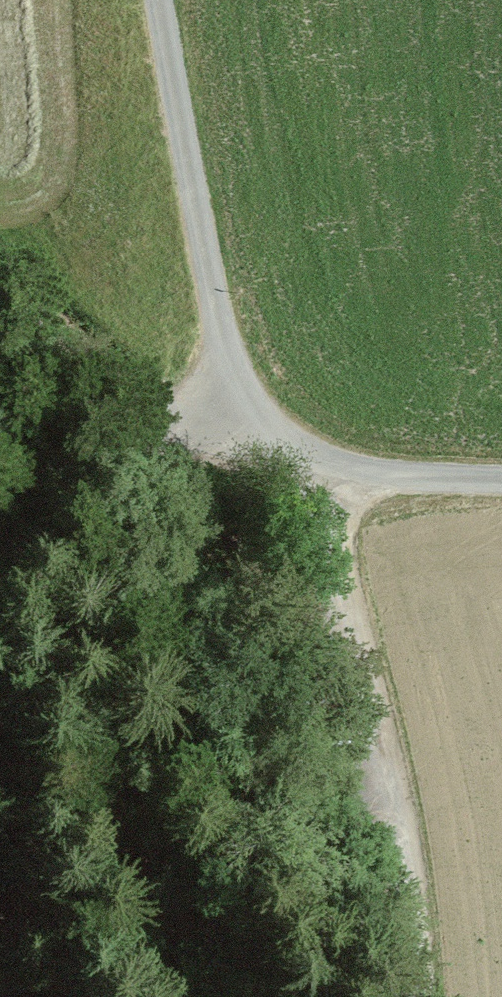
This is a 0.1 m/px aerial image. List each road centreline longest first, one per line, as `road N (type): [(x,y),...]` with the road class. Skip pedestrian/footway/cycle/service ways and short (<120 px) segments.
road 1 (residential): [(158,0),(228,358),(248,420),(331,465),(381,476),(501,481)]
road 2 (track): [(418,996),(409,905),(359,692),(331,465)]
road 3 (track): [(0,513),(38,472),(228,358)]

